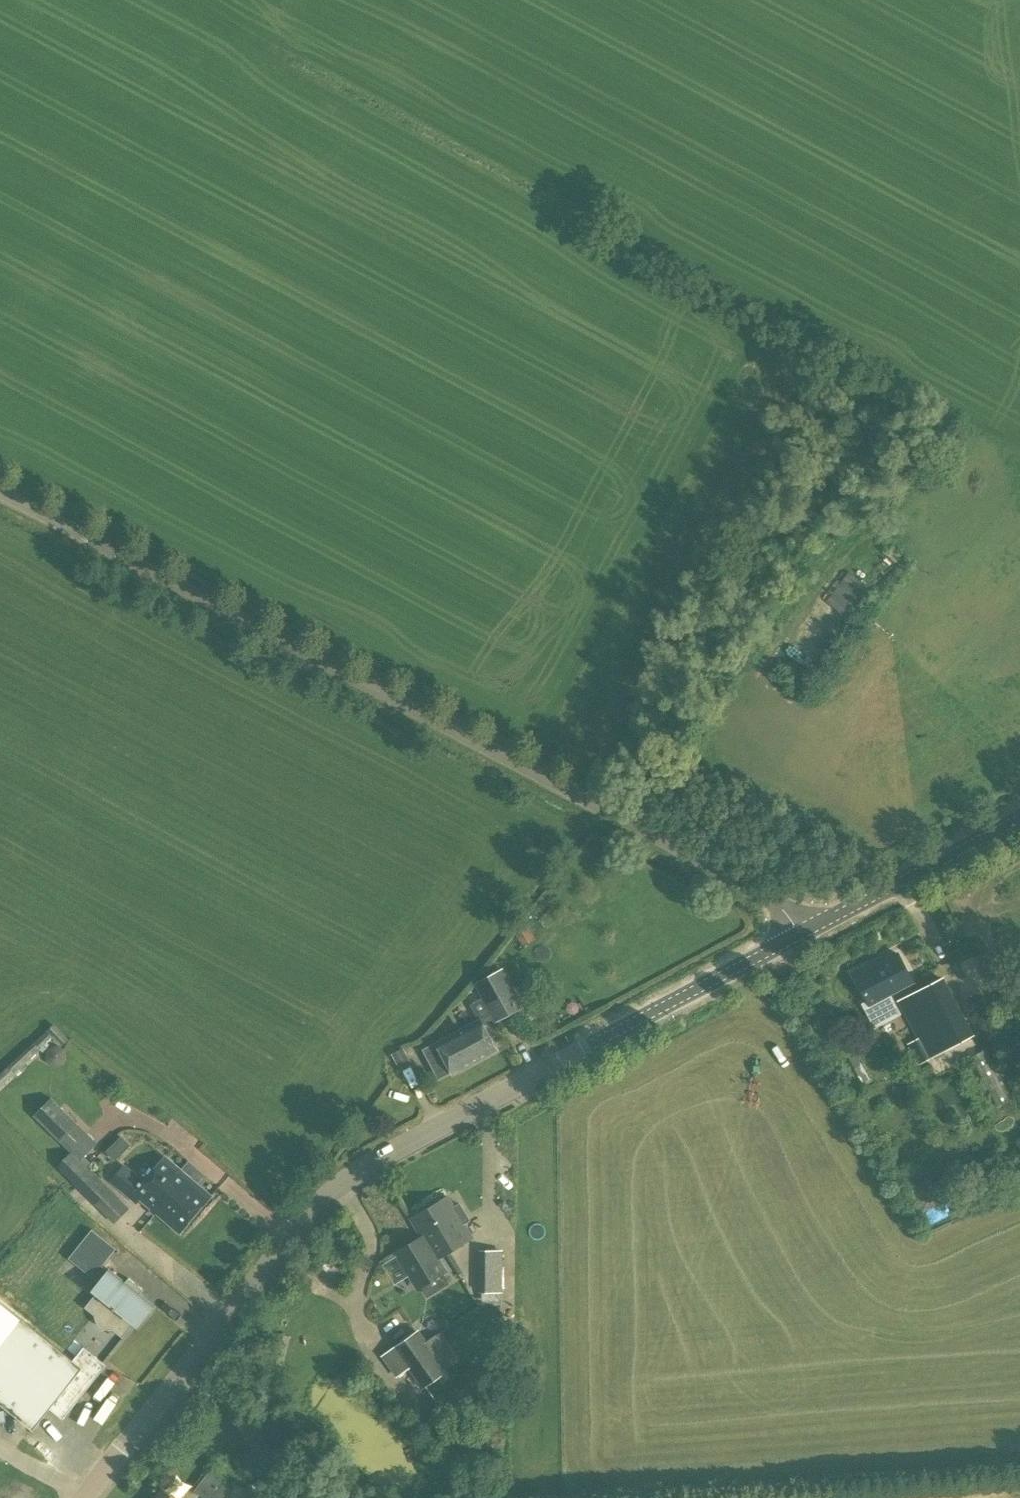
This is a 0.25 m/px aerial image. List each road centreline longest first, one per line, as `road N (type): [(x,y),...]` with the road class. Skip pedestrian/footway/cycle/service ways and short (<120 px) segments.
road 1 (tertiary): [(86,1497),(308,1211),(332,1189),(804,934)]
road 2 (unclassified): [(804,934),(772,899),(0,493)]
road 3 (tertiary): [(804,934),(1019,819)]

